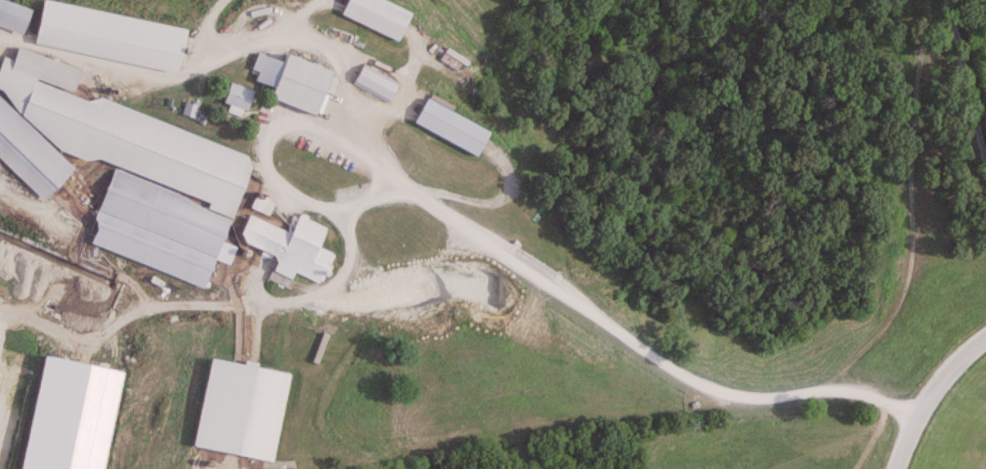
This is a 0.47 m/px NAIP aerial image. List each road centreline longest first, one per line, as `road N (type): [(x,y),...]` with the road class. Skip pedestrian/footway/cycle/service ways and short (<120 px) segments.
road 1 (residential): [(898,468),(922,411),(985,336)]

